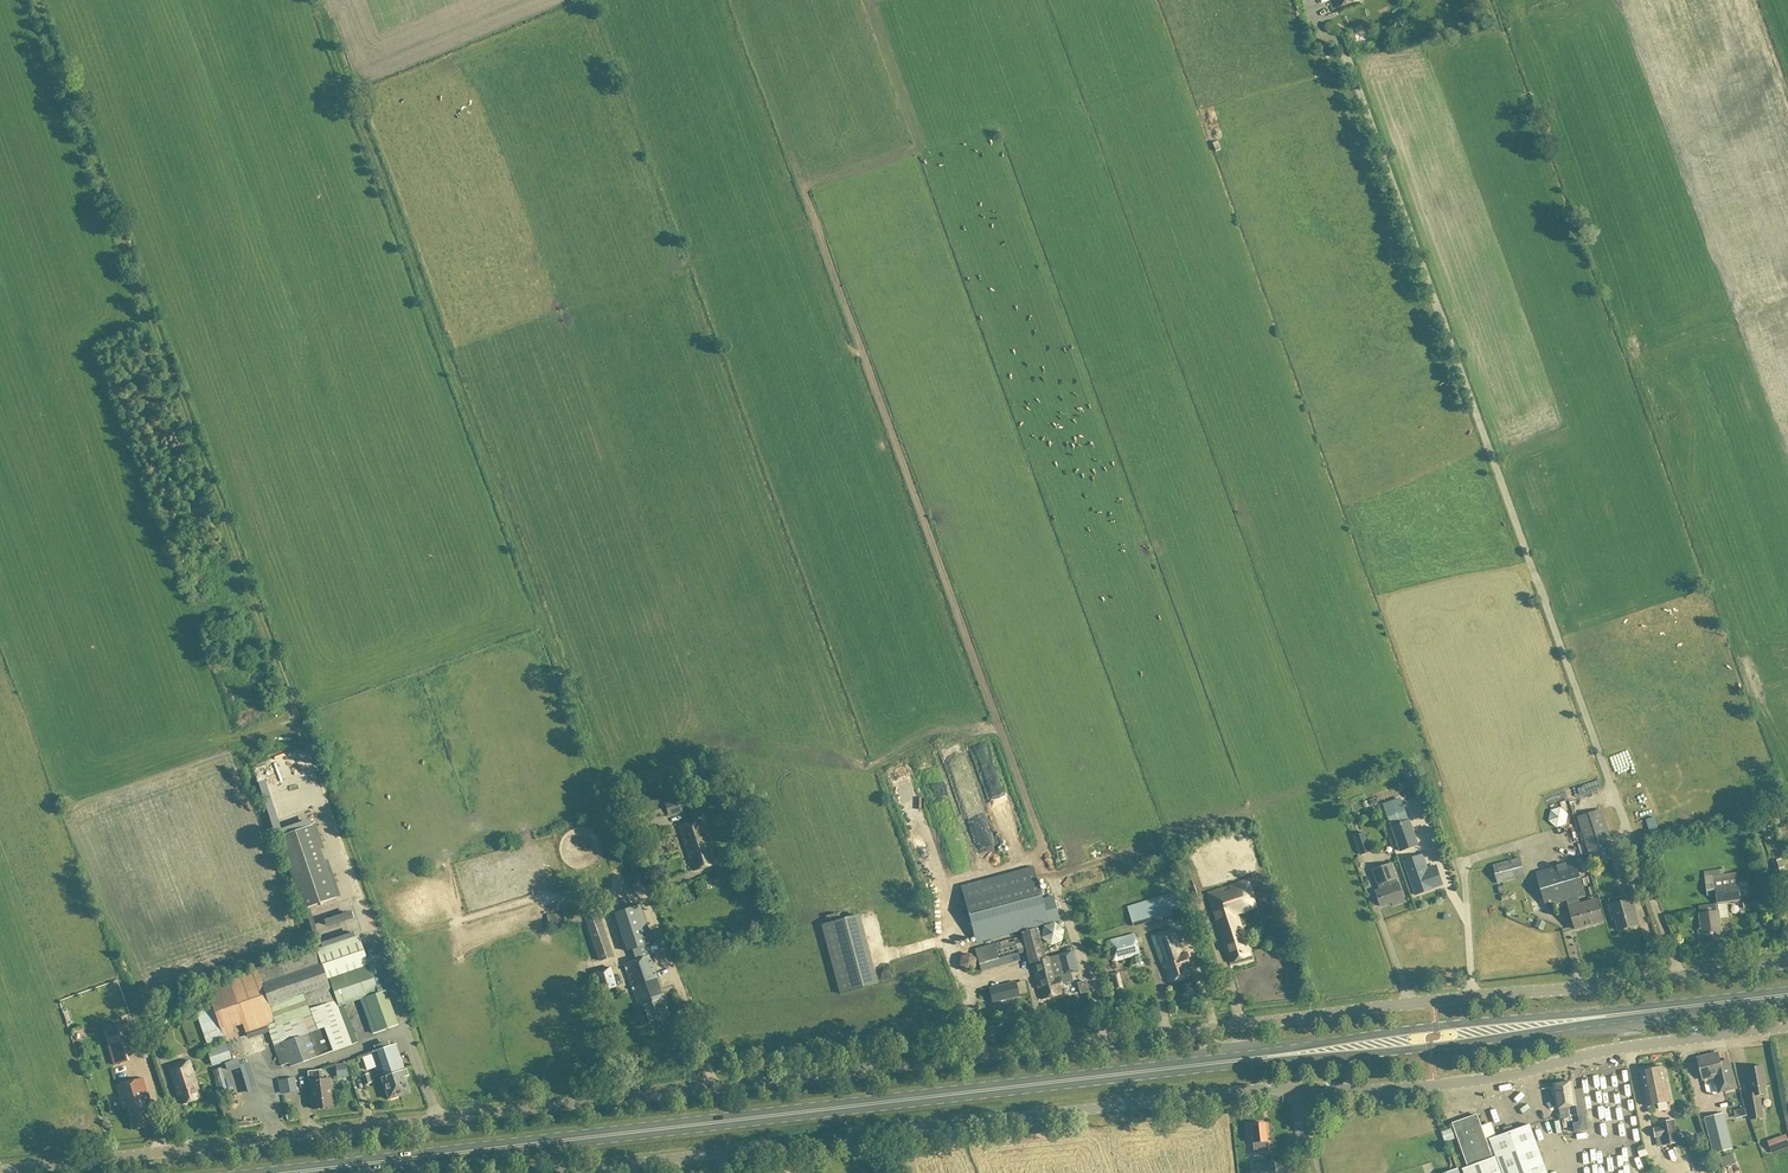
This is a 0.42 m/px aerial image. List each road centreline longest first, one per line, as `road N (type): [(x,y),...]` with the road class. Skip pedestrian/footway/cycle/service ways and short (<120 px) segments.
road 1 (unclassified): [(27,1172),(1432,1001),(1680,979)]
road 2 (unclassified): [(1336,41),(1680,979)]
road 3 (primary): [(301,1172),(1266,1057)]
road 4 (unclassified): [(561,1172),(1294,1087)]
road 5 (unclassified): [(1294,1087),(1391,1091),(1469,1083),(1596,1053),(1787,1028)]
road 6 (primary): [(1605,1017),(1435,1026),(1266,1057)]
road 7 (primary): [(1266,1057),(1429,1048),(1605,1017)]
road 8 (primary): [(1605,1017),(1787,996)]

